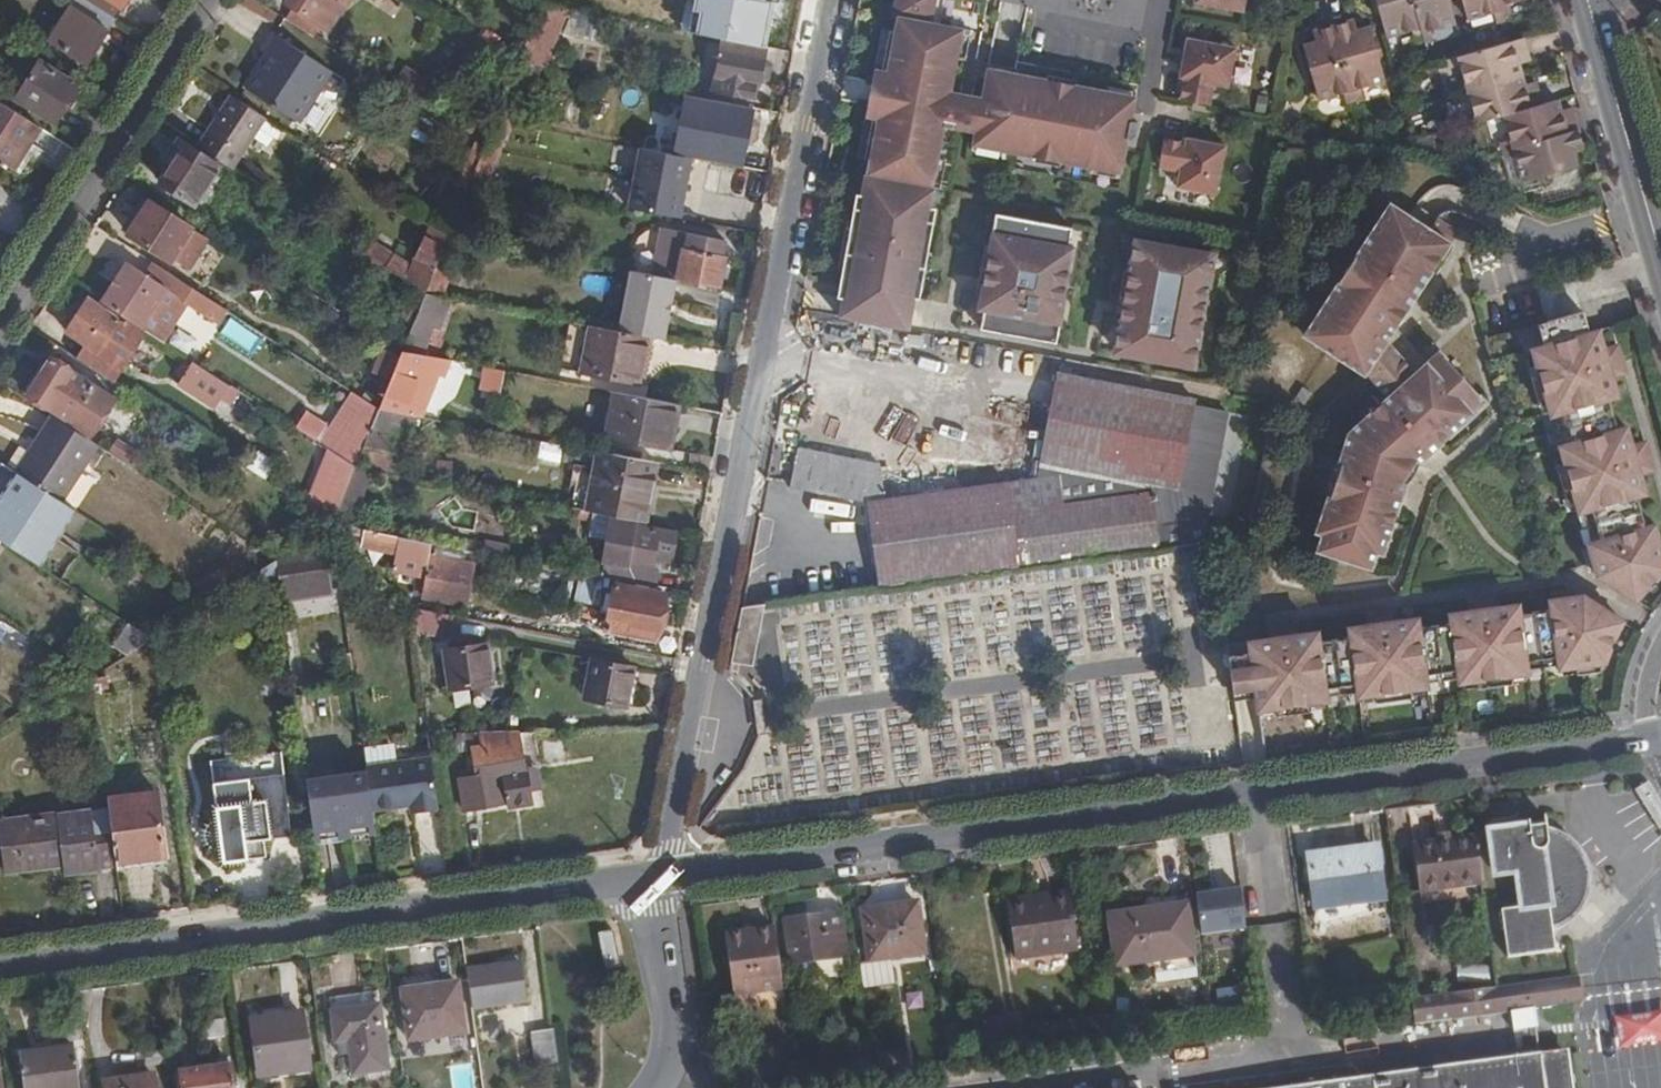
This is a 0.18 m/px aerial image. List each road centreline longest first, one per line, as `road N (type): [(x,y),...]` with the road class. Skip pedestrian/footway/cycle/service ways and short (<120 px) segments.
road 1 (residential): [(662,877),(1630,743)]
road 2 (residential): [(831,0),(662,877)]
road 3 (residential): [(0,969),(648,879)]
road 4 (residential): [(207,0),(0,321)]
road 5 (secondary): [(1588,0),(1660,256)]
road 6 (residential): [(648,879),(673,1045),(654,1087)]

